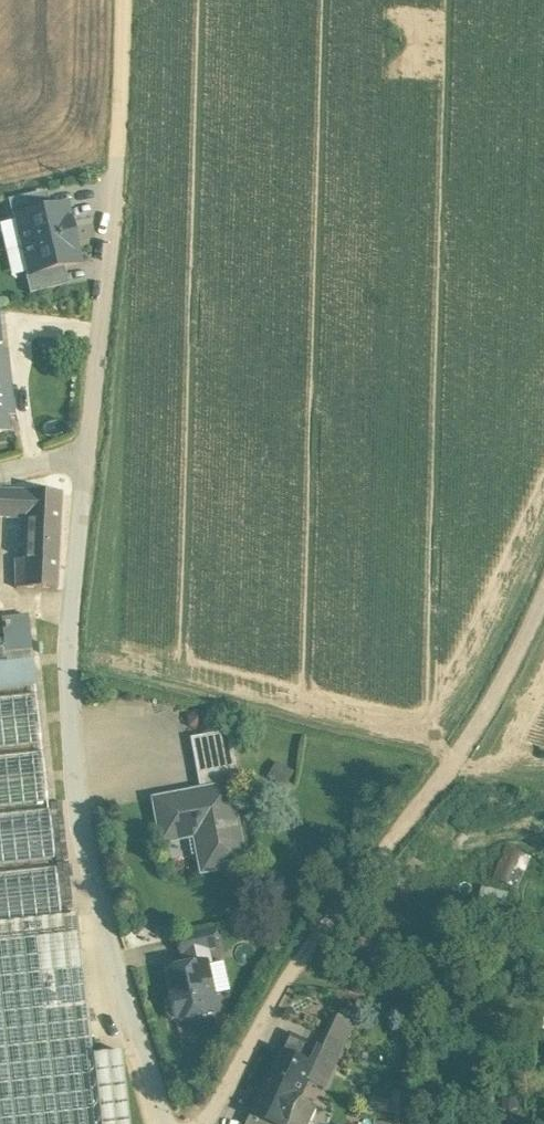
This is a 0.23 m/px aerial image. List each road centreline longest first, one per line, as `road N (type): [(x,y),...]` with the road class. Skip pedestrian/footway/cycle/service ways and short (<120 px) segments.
road 1 (residential): [(175,1123),(87,811),(78,599),(93,452)]
road 2 (track): [(309,958),(492,720),(543,616)]
road 3 (track): [(113,277),(133,0)]
road 4 (residential): [(218,1123),(309,958)]
road 5 (residential): [(93,452),(113,277)]

